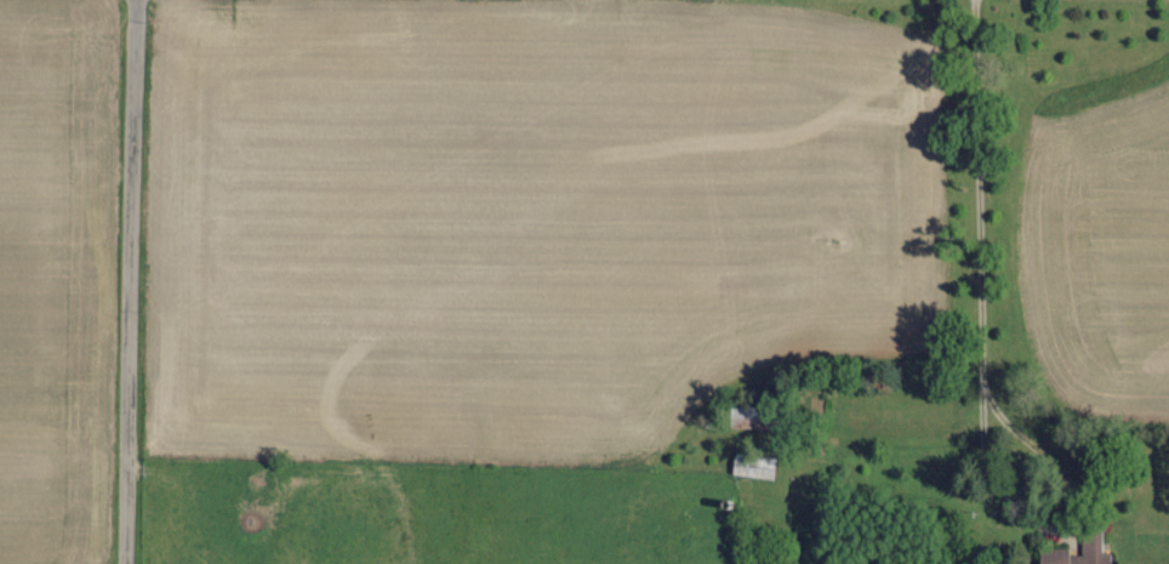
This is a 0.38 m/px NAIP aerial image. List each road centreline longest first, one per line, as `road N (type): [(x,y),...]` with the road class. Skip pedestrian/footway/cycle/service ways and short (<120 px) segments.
road 1 (residential): [(136,563),(147,0)]
road 2 (residential): [(995,0),(990,361),(963,422),(872,449)]

